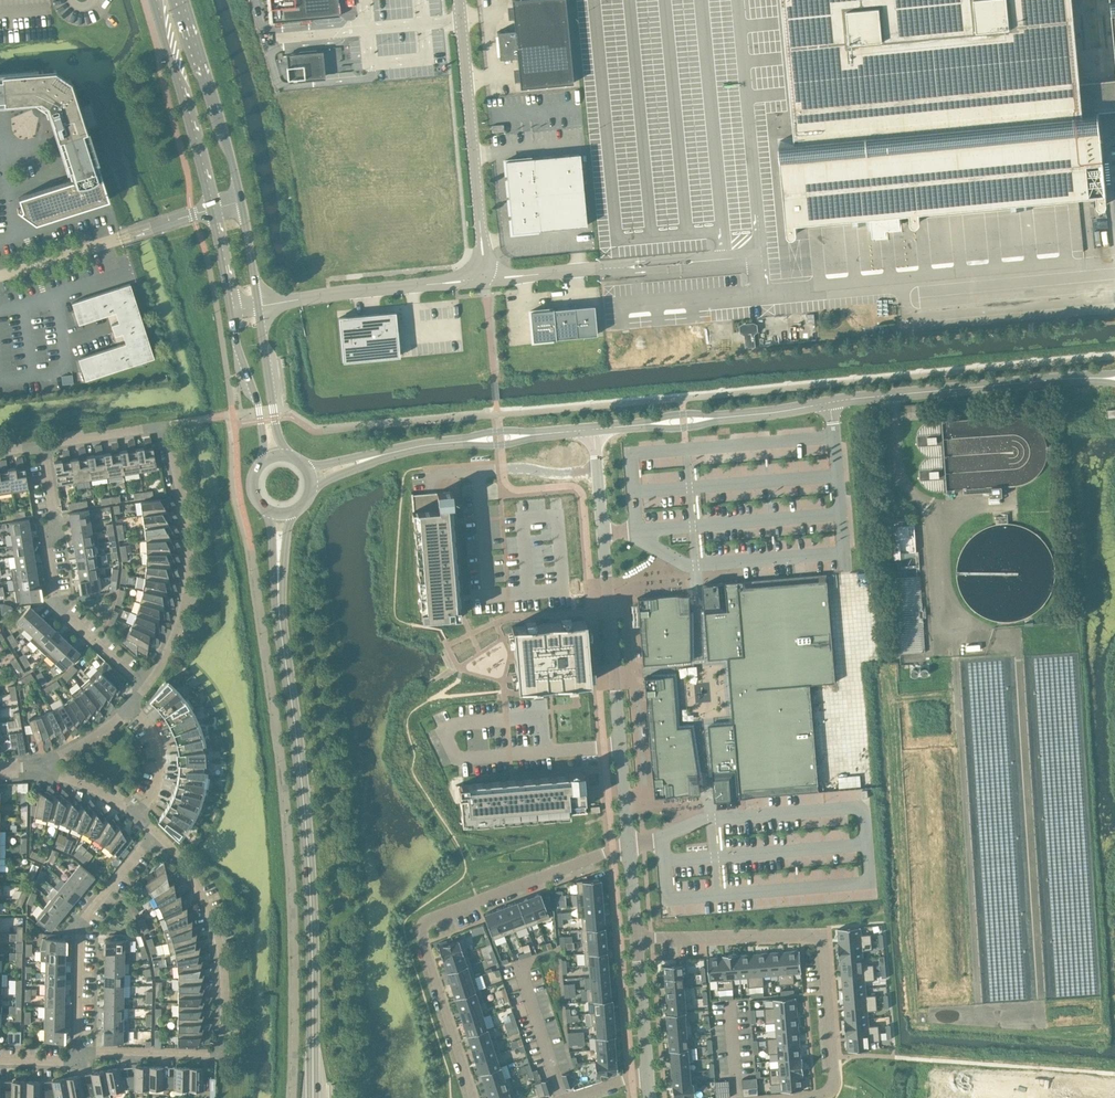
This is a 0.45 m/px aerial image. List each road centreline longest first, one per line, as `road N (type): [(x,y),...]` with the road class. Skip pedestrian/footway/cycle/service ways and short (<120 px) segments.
road 1 (secondary): [(278,583),(310,895),(313,1097)]
road 2 (residential): [(629,845),(425,922),(422,936),(475,1097)]
road 3 (residential): [(636,938),(822,934),(834,1076),(830,1090),(781,1097)]
road 4 (residential): [(77,1051),(224,1054),(225,965),(214,920),(190,873),(155,833)]
road 5 (residential): [(43,445),(149,429),(168,440),(187,537),(185,588),(146,688)]
road 6 (unclassified): [(717,418),(1101,378)]
road 7 (unclassified): [(629,845),(597,471)]
road 8 (residential): [(146,688),(57,604),(43,445)]
road 9 (unclassified): [(458,0),(485,278)]
road 10 (residential): [(77,1051),(79,928),(155,833)]
road 11 (unclassified): [(485,278),(259,305)]
road 12 (secondary): [(152,0),(211,209)]
road 13 (secondary): [(241,200),(180,0)]
road 14 (residential): [(597,471),(430,475),(432,493)]
road 15 (secondary): [(231,308),(257,402),(264,461)]
road 16 (secondary): [(287,455),(259,305)]
road 17 (unclassified): [(648,1072),(636,938)]
road 18 (residential): [(130,706),(160,751),(160,778),(139,816)]

